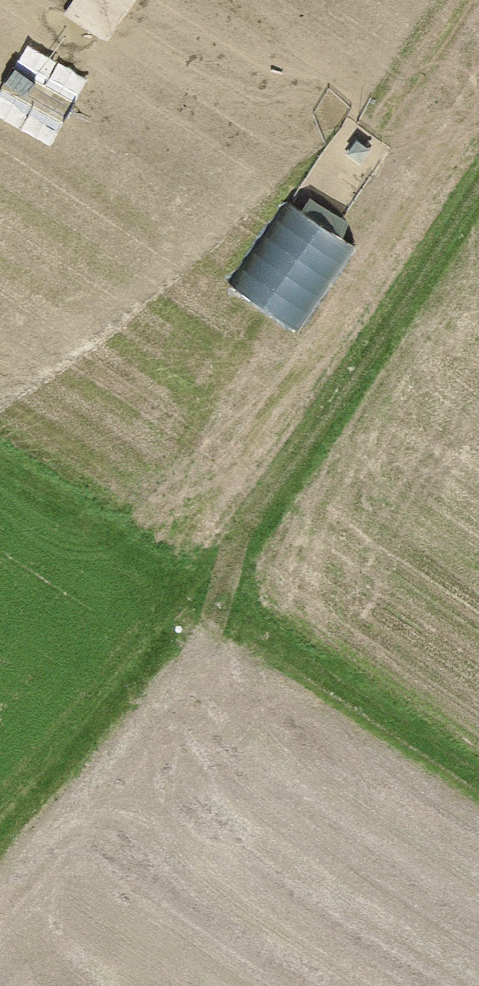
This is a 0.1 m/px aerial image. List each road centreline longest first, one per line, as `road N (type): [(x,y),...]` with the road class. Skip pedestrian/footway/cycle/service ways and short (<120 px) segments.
road 1 (track): [(478,202),(217,600),(0,844)]
road 2 (track): [(0,456),(478,774)]

